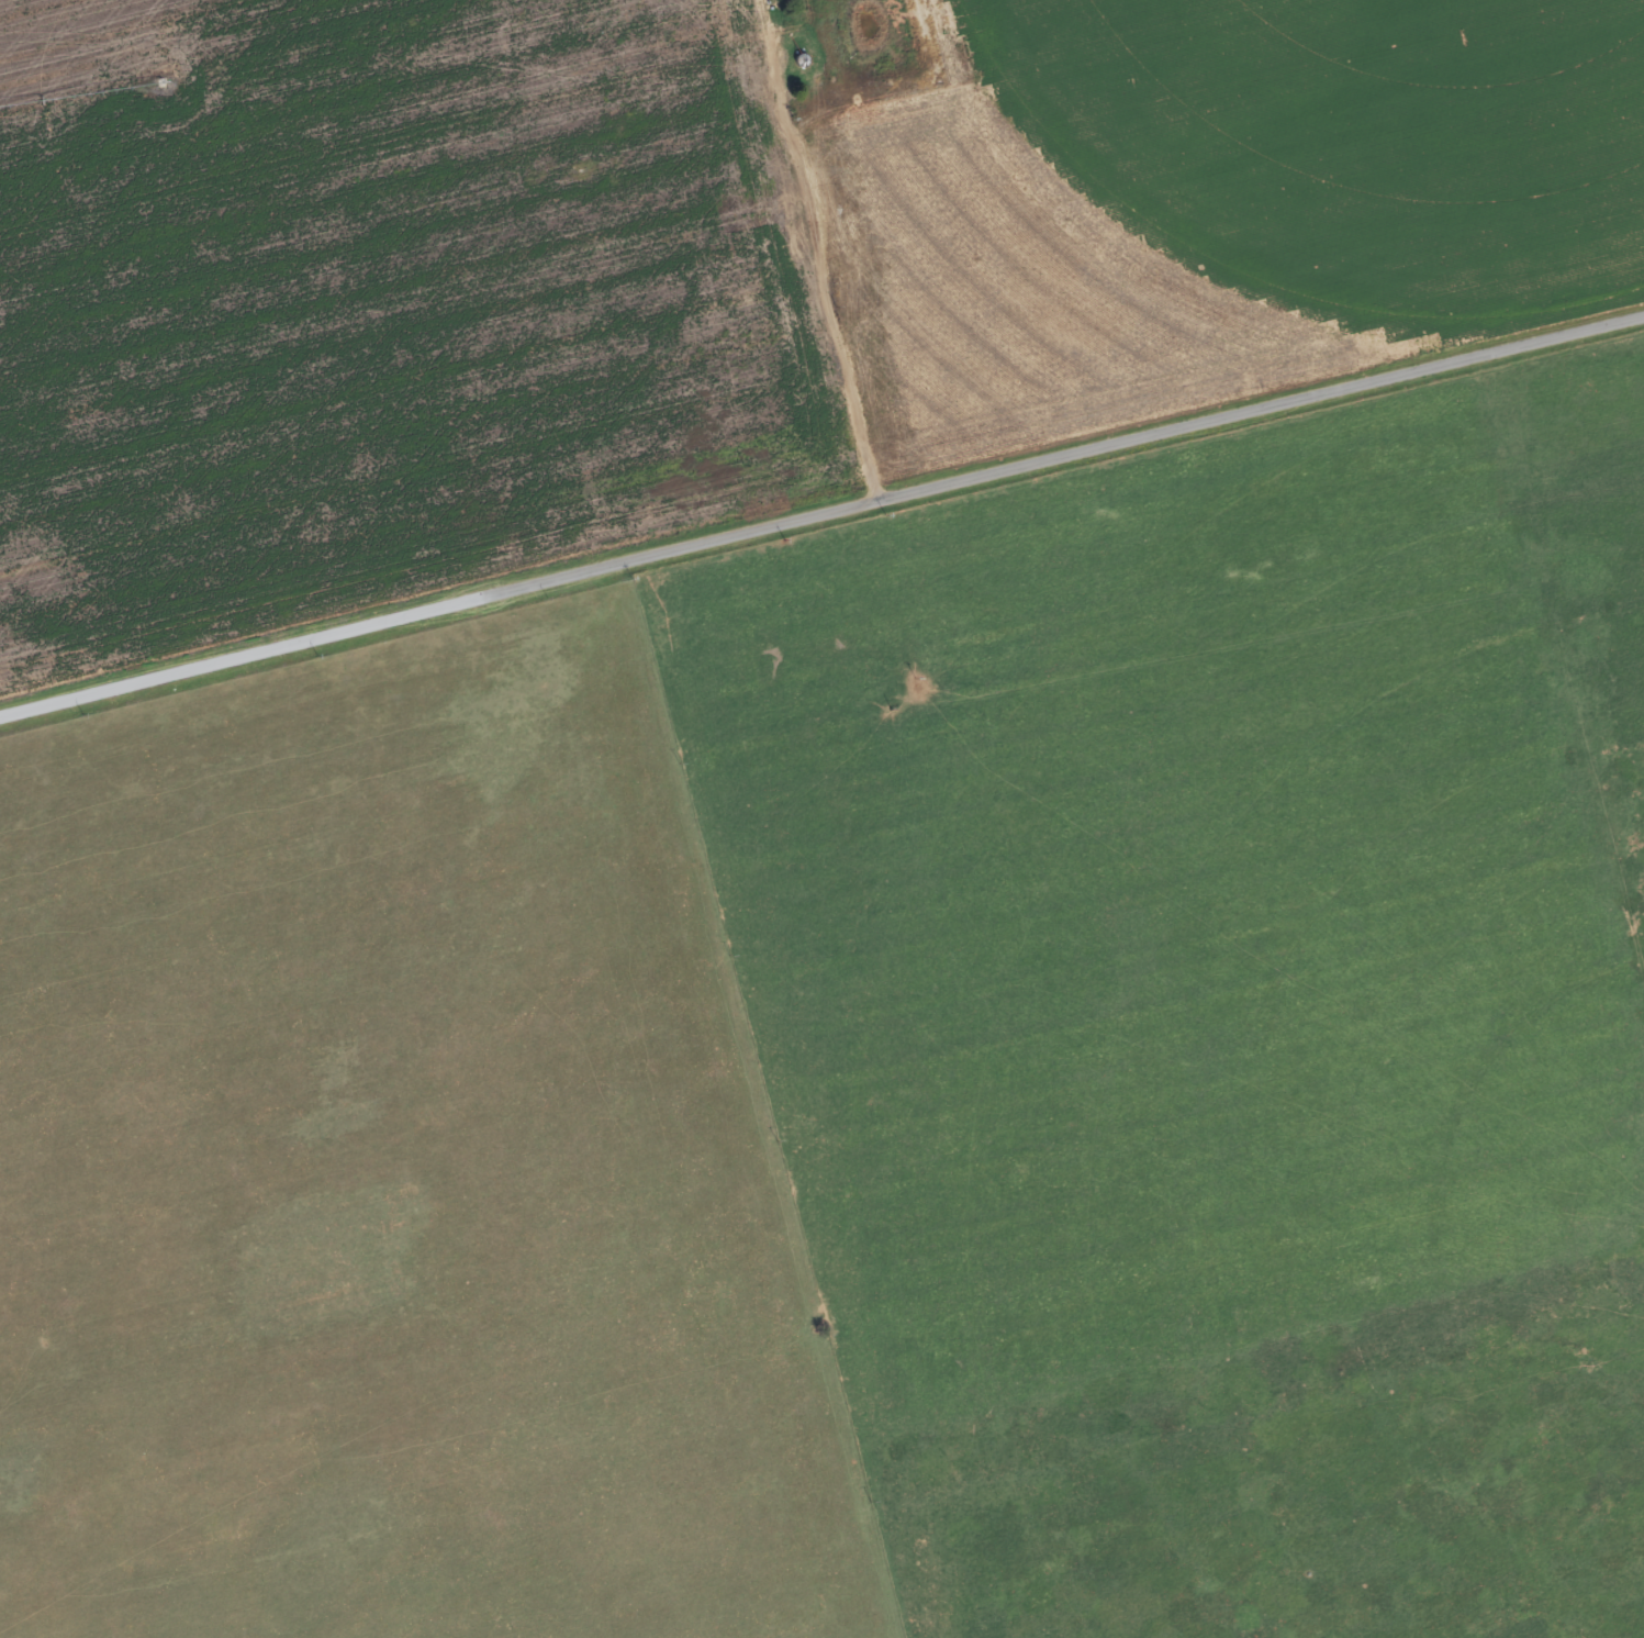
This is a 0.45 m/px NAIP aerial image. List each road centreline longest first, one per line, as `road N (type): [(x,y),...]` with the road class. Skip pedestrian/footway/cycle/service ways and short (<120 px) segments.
road 1 (residential): [(0,722),(1643,322)]
road 2 (residential): [(904,1478),(1643,1317)]
road 3 (residential): [(858,513),(775,49)]

